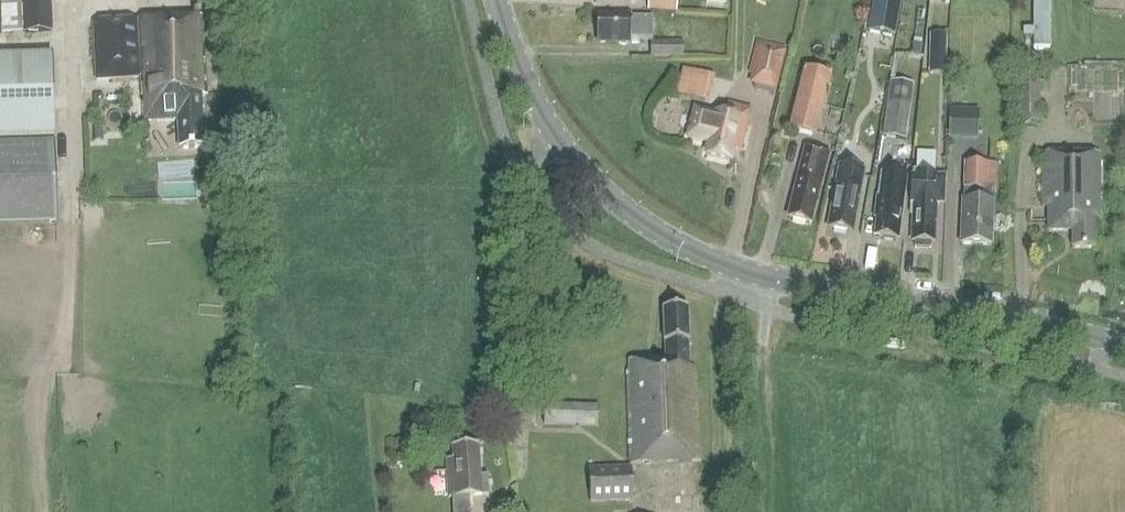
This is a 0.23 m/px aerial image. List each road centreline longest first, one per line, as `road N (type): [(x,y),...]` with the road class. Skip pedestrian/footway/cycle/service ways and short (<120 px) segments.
road 1 (tertiary): [(1124,345),(967,310),(781,283),(694,251),(601,195),(559,145),(499,0)]

